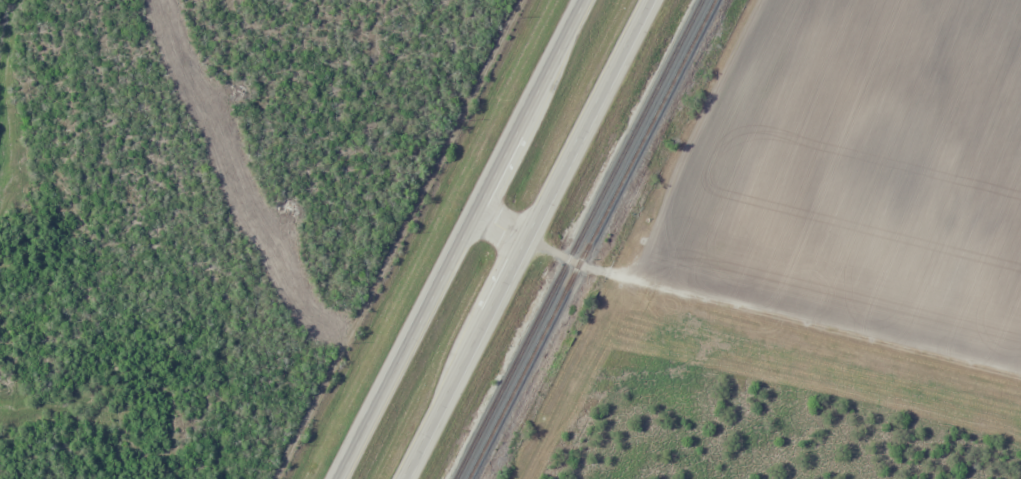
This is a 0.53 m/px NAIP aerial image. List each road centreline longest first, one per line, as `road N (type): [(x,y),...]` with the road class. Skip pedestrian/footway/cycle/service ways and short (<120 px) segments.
road 1 (trunk): [(586,0),(336,478)]
road 2 (trunk): [(407,478),(653,0)]

